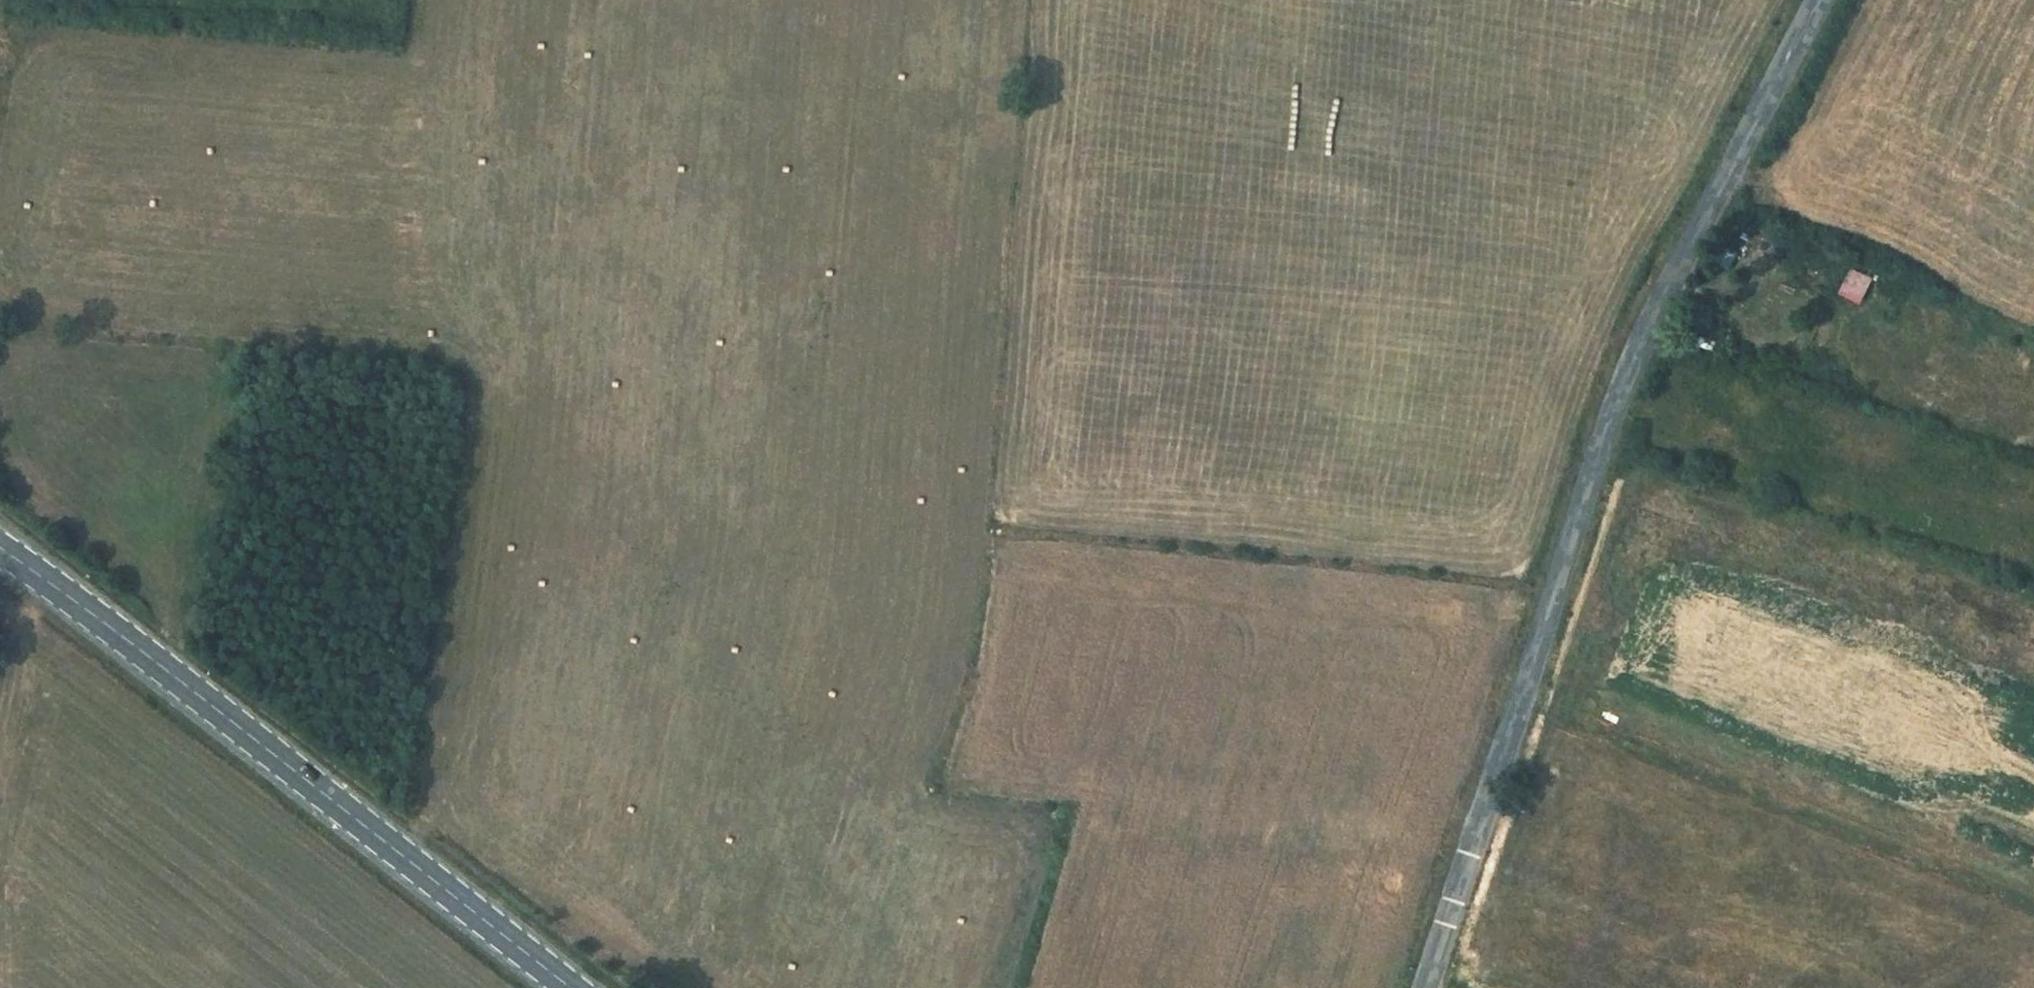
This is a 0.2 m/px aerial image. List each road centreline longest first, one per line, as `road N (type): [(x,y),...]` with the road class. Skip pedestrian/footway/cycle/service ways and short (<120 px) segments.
road 1 (unclassified): [(1838,0),(1690,268),(1575,566),(1435,987)]
road 2 (tertiary): [(0,553),(567,987)]

